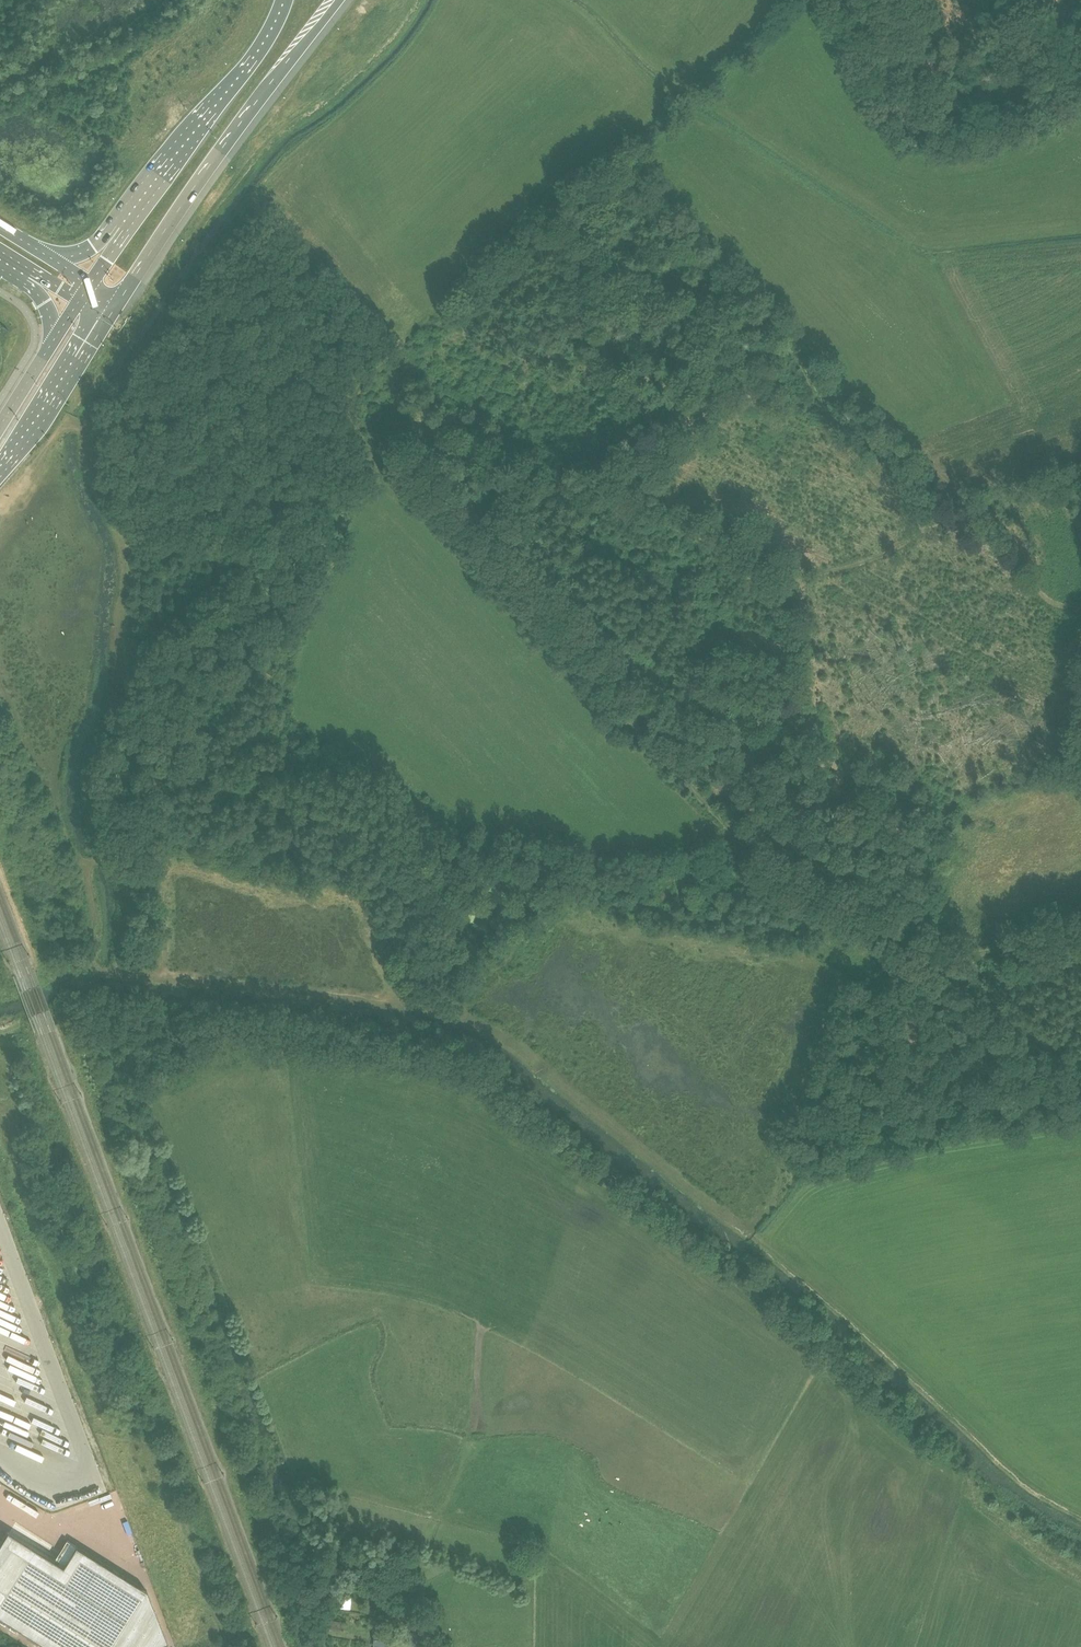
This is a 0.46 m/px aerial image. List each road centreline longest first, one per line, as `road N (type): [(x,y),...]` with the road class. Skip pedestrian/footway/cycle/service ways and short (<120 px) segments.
road 1 (track): [(377,458),(702,810),(776,869),(950,957),(1080,932)]
road 2 (motorway): [(106,306),(340,0)]
road 3 (motorway): [(283,0),(263,43),(128,229)]
road 4 (unclassified): [(0,470),(106,306)]
road 5 (track): [(377,458),(264,553)]
road 6 (track): [(402,339),(363,377),(353,404),(377,458)]

